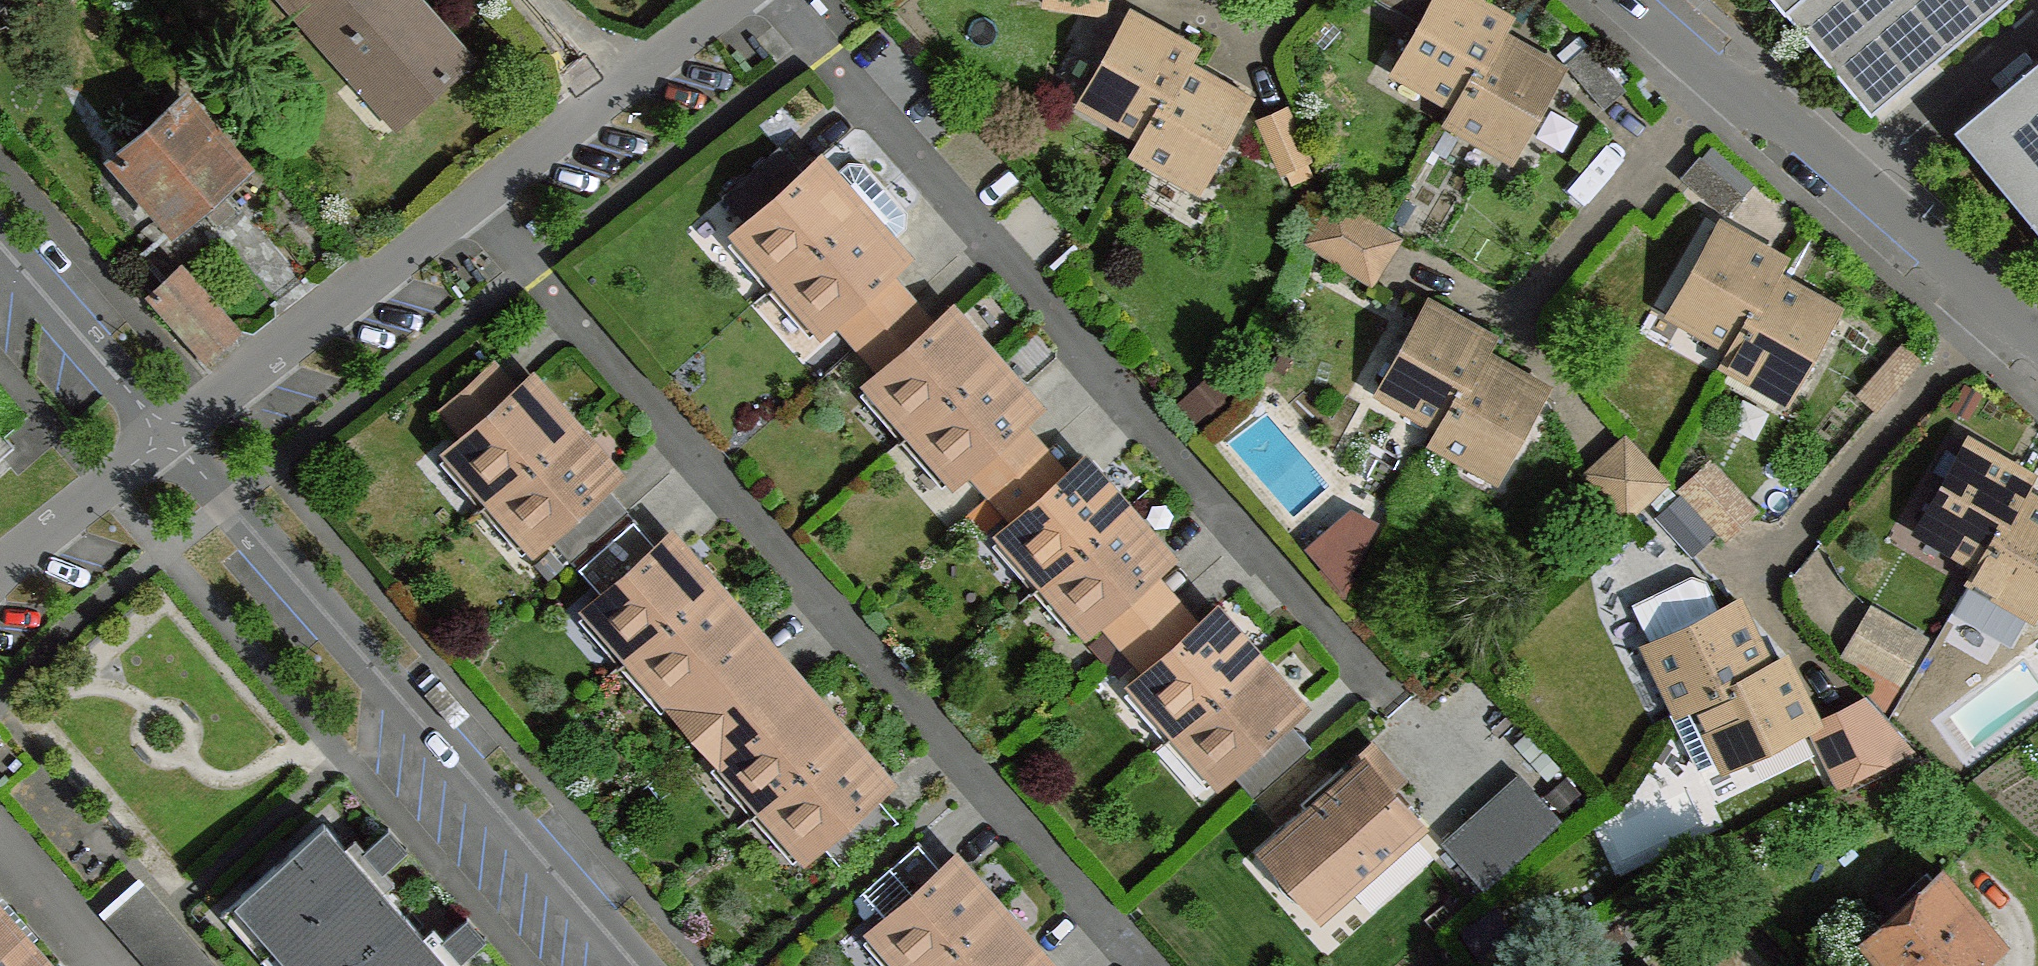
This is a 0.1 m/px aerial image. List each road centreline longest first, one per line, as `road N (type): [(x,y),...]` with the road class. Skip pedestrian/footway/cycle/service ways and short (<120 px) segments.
road 1 (residential): [(635,965),(169,437)]
road 2 (residential): [(169,437),(619,90)]
road 3 (residential): [(2037,340),(1635,0)]
road 4 (residential): [(169,437),(0,242)]
road 5 (residential): [(0,580),(169,437)]
road 6 (residential): [(619,90),(737,0)]
road 7 (residential): [(539,0),(619,90)]

